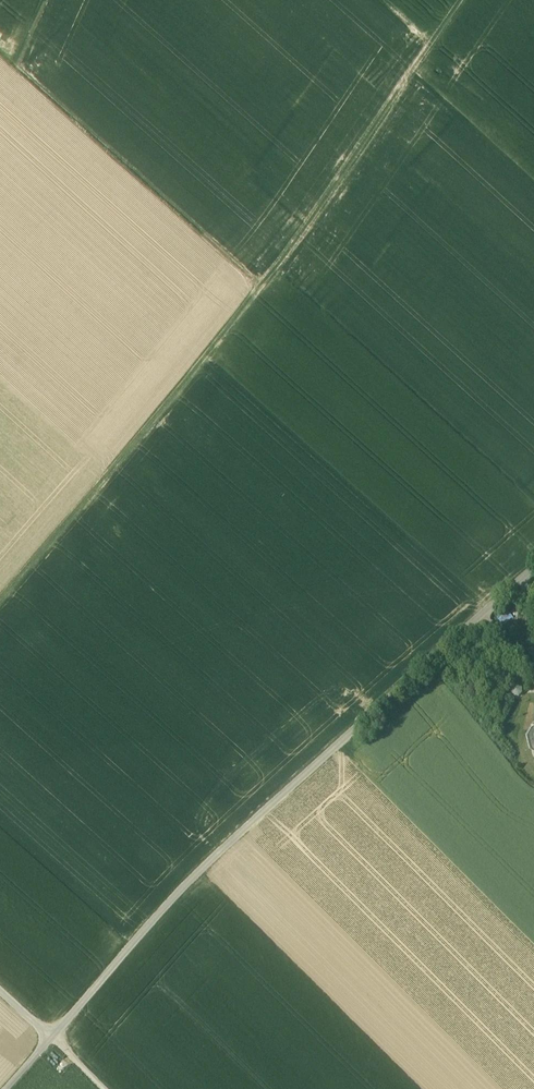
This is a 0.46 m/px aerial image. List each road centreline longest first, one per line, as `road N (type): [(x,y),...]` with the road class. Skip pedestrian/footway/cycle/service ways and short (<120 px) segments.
road 1 (track): [(0,597),(244,311),(461,0)]
road 2 (track): [(52,1038),(195,877),(481,621)]
road 3 (track): [(0,52),(260,288)]

